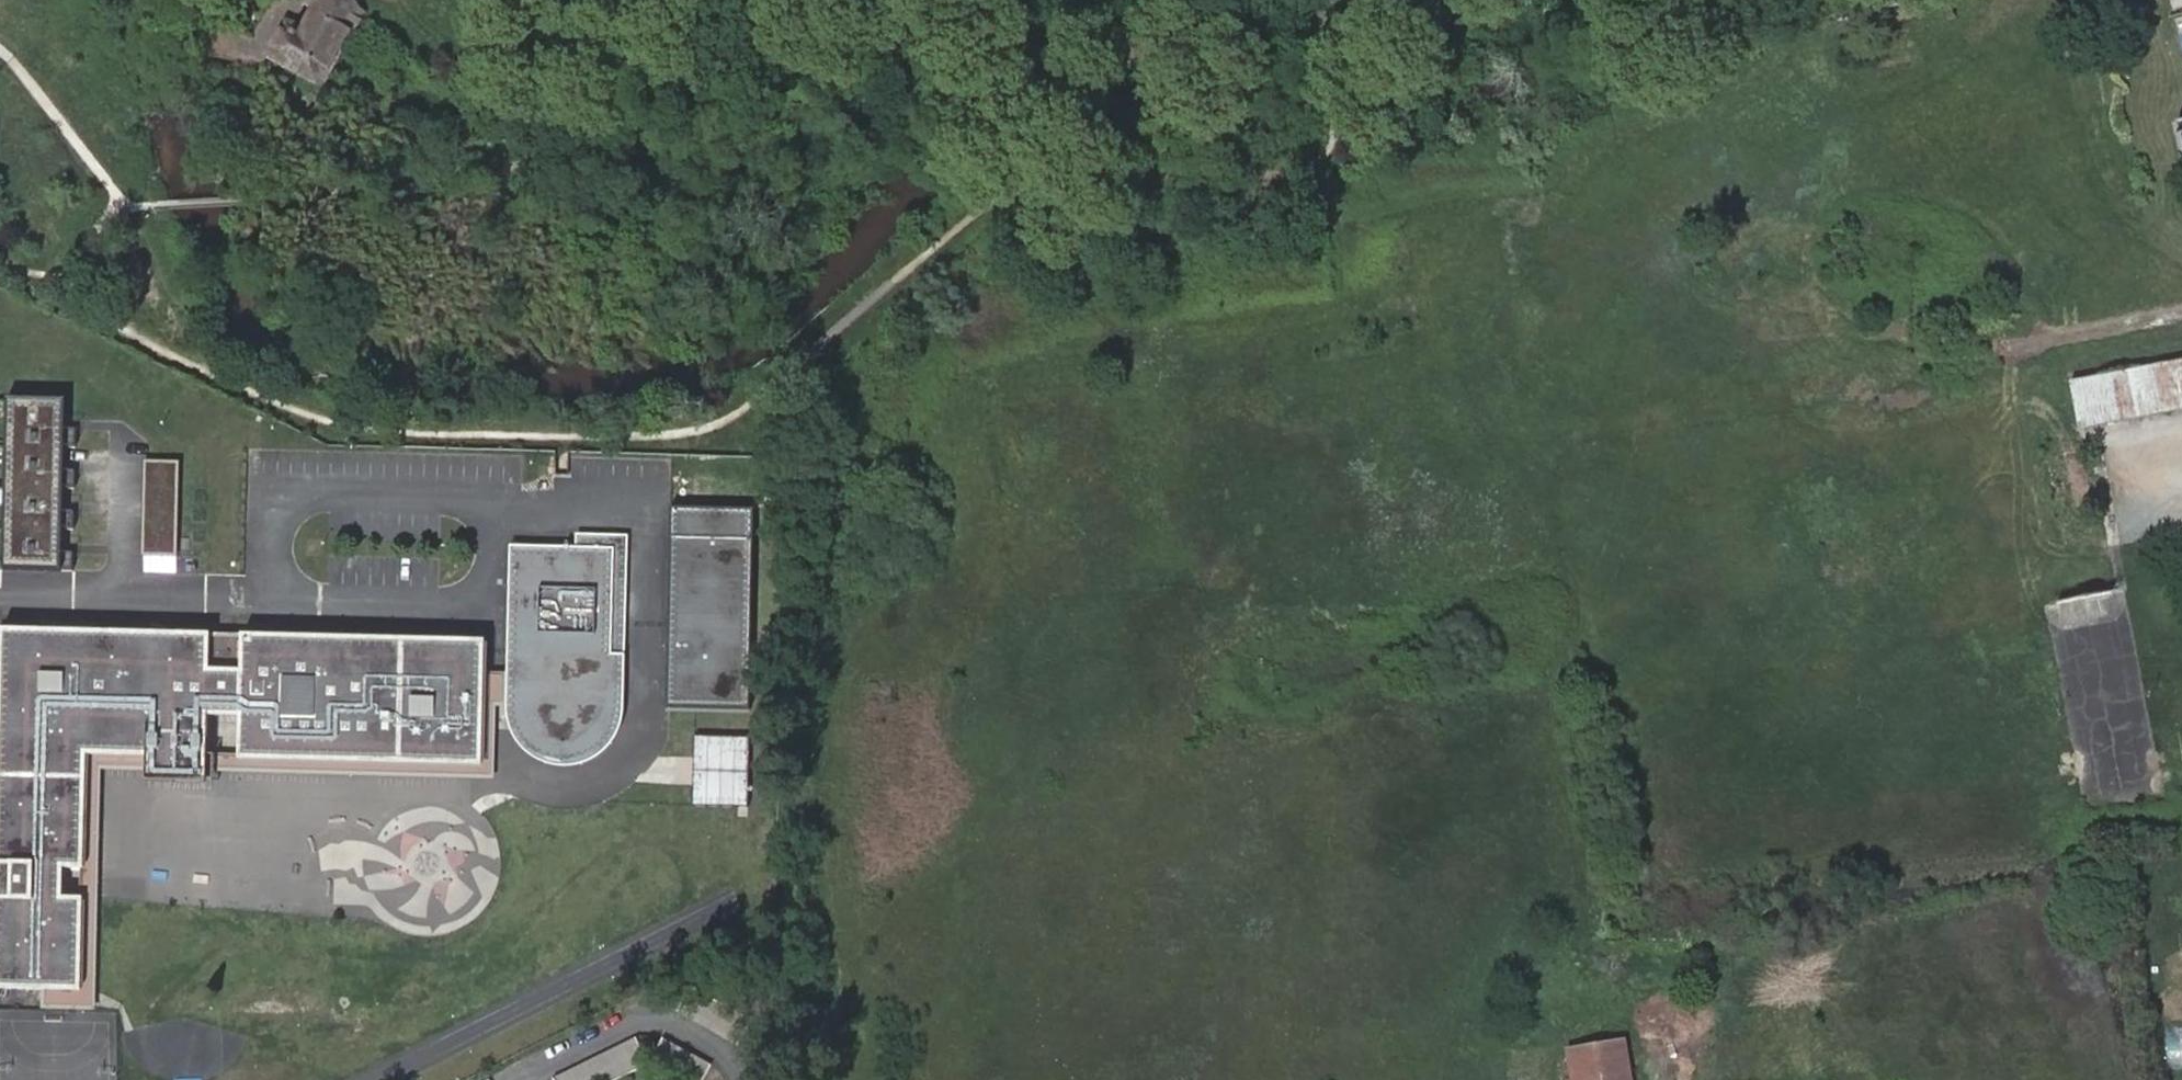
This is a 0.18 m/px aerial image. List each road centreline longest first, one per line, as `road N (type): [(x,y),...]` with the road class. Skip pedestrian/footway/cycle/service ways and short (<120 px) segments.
road 1 (residential): [(748,1079),(729,1059),(674,1026),(653,1023),(522,1079)]

